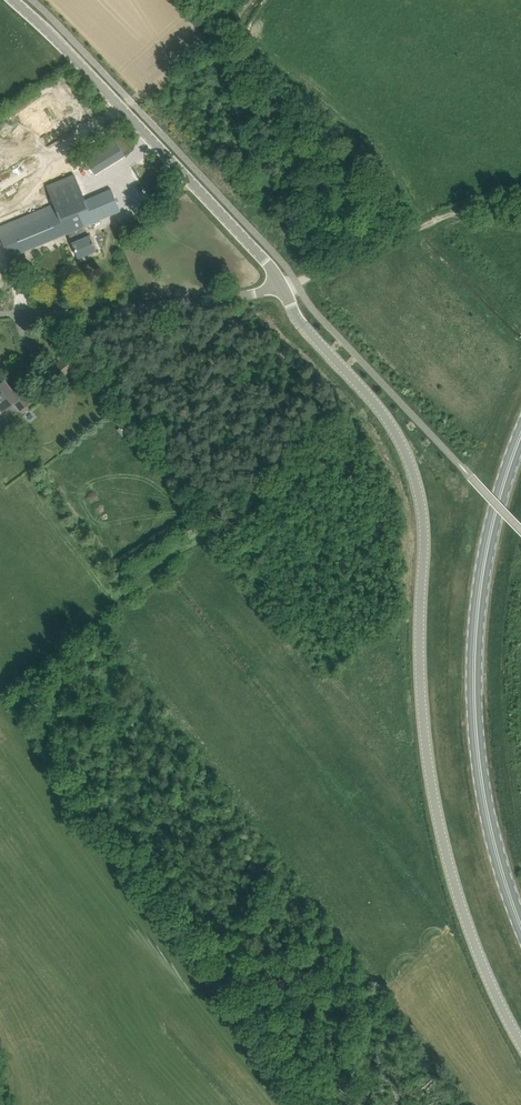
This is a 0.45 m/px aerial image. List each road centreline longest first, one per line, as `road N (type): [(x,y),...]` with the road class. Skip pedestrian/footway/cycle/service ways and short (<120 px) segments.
road 1 (unclassified): [(283,285),(299,320),(384,413),(409,460),(425,532),(421,689),(438,818),(468,927),(520,1044)]
road 2 (primary): [(520,925),(487,812),(474,686),(489,540),(520,435)]
road 3 (unclassified): [(283,285),(149,134),(15,0)]
road 4 (unclassified): [(0,315),(147,306),(283,285)]
road 5 (track): [(520,201),(449,214),(296,282)]

